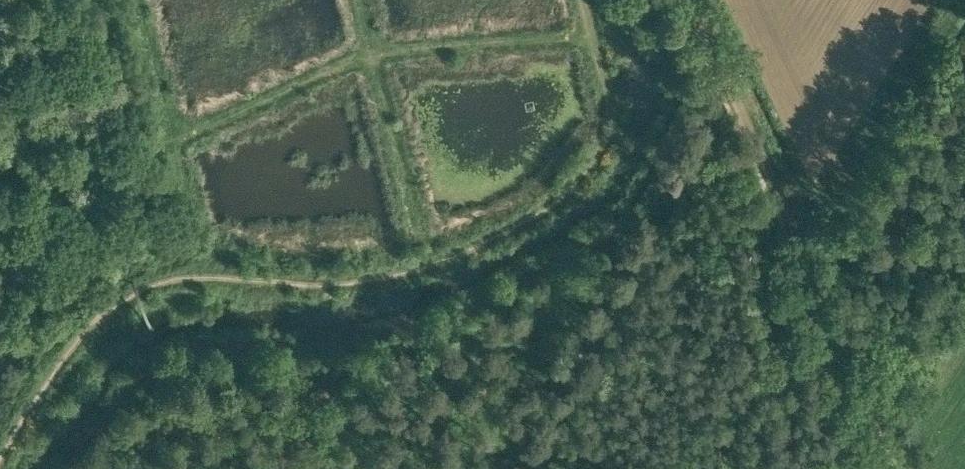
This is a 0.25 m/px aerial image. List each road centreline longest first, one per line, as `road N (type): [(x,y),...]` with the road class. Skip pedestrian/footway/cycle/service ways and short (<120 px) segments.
road 1 (track): [(907,468),(712,53)]

